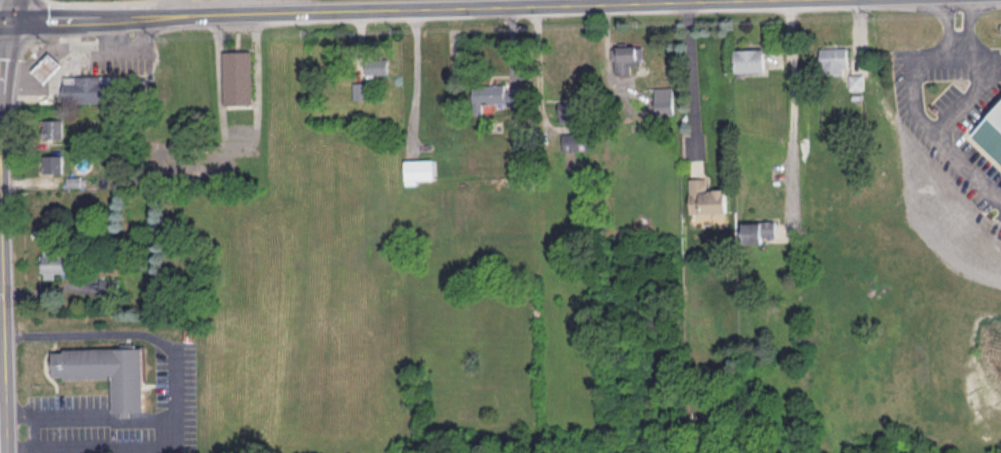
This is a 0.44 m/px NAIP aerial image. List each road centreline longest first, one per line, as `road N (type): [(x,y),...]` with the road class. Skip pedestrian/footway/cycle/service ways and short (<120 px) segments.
road 1 (tertiary): [(13,21),(756,0)]
road 2 (tertiary): [(11,452),(5,97),(13,21)]

